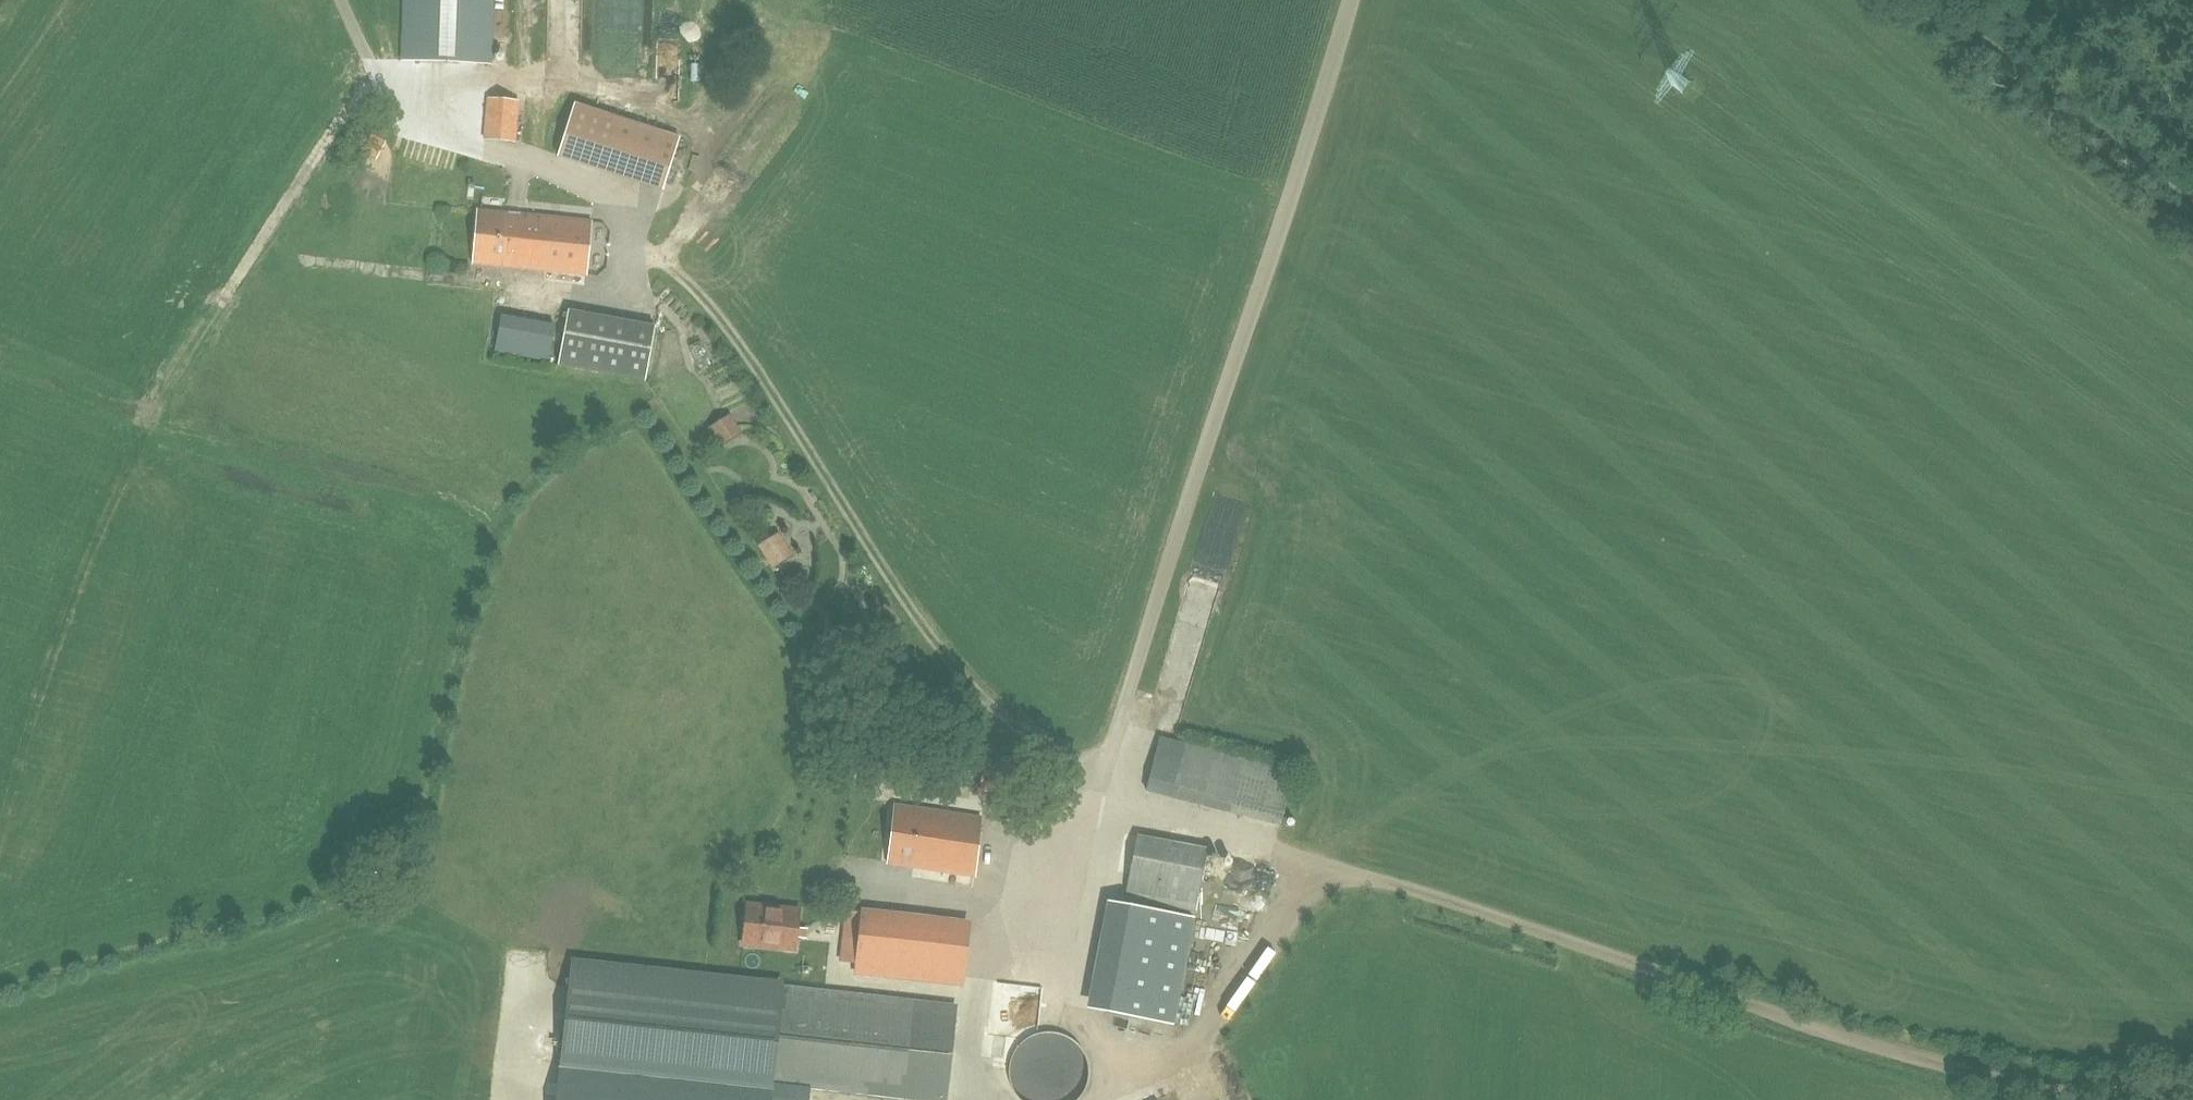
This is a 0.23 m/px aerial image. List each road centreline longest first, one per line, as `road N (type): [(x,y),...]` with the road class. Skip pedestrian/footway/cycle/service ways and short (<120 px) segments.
road 1 (track): [(1986,1074),(1096,792)]
road 2 (track): [(1096,792),(1345,0)]
road 3 (track): [(644,244),(706,301),(744,351),(913,615),(972,687),(1096,792)]
road 4 (track): [(2192,1098),(1986,1074)]

